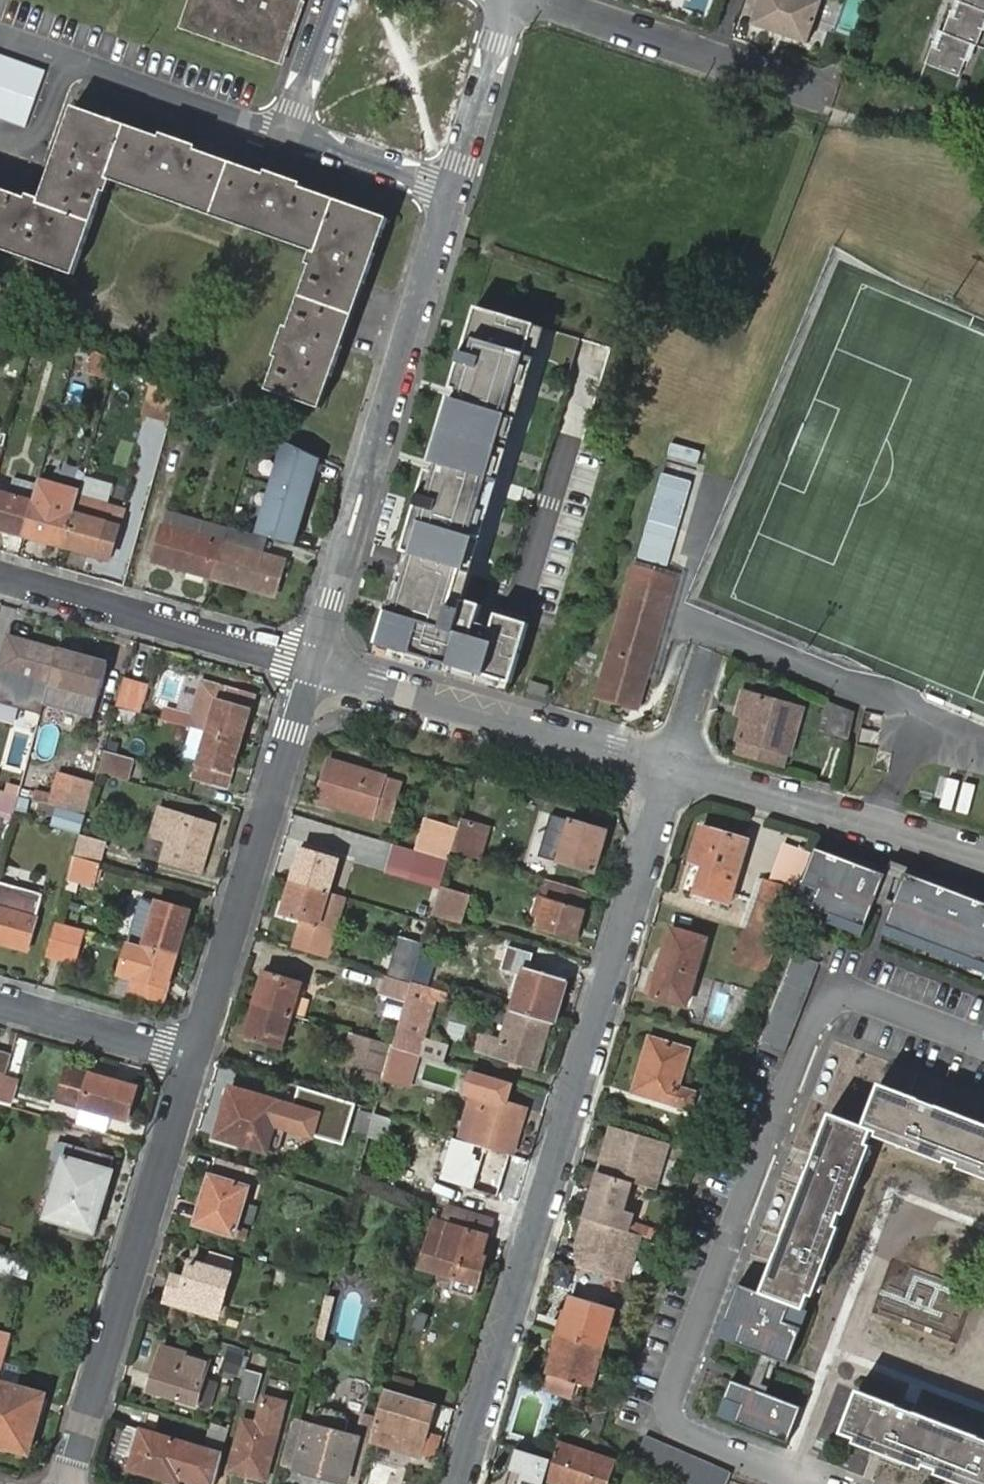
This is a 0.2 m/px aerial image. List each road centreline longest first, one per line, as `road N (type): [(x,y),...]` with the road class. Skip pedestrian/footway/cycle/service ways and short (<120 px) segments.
road 1 (residential): [(674,766),(457,1483)]
road 2 (residential): [(313,665),(449,189)]
road 3 (residential): [(64,1483),(195,1056)]
road 4 (residential): [(195,1056),(313,665)]
road 5 (residential): [(674,766),(313,665)]
road 6 (residential): [(313,665),(0,575)]
road 7 (residential): [(65,57),(291,136)]
road 8 (residential): [(0,1002),(195,1056)]
road 9 (residential): [(449,189),(510,0)]
road 10 (residential): [(291,136),(449,189)]
road 11 (residential): [(340,0),(291,136)]
road 12 (residential): [(0,133),(36,146),(65,57)]
road 13 (residential): [(713,648),(674,766)]

